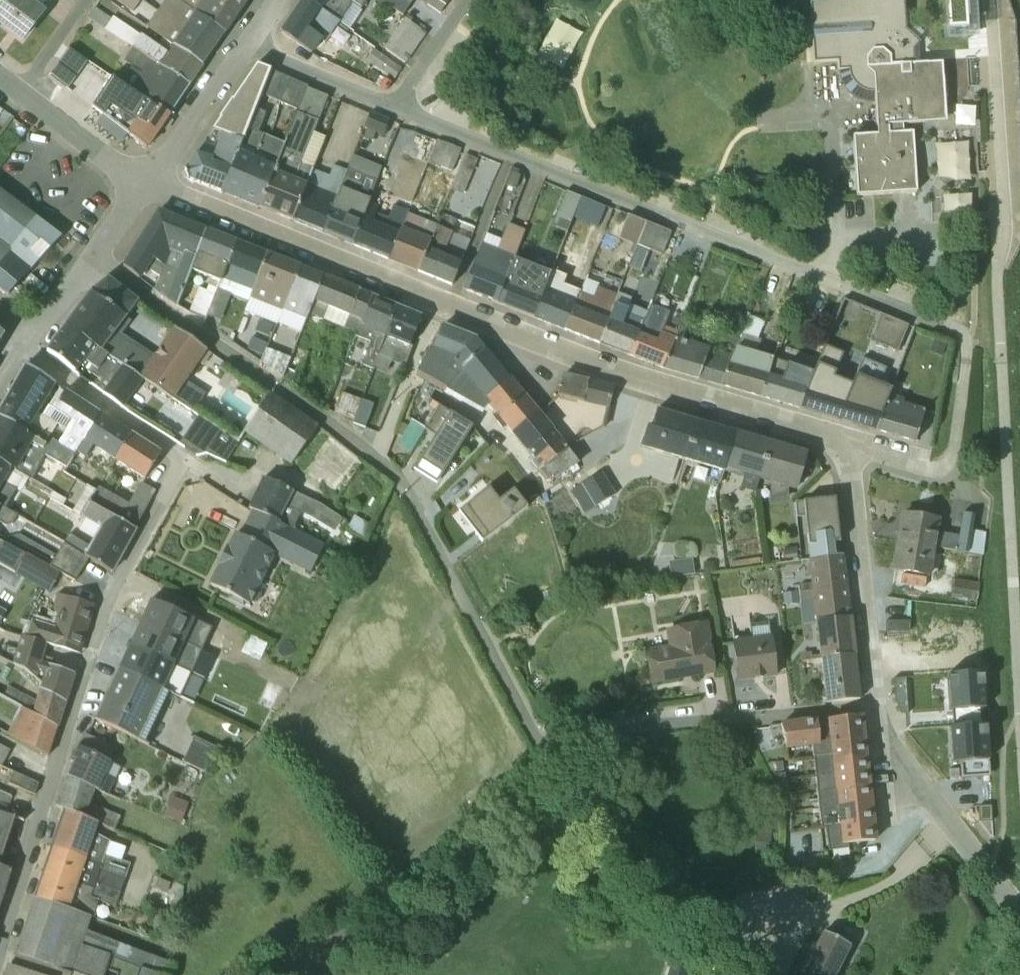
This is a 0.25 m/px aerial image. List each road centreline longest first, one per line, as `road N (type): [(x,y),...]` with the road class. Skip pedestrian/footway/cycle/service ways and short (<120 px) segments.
road 1 (residential): [(147,184),(640,383),(847,443)]
road 2 (residential): [(92,259),(381,463),(553,755)]
road 3 (residential): [(0,944),(106,606),(182,459)]
road 4 (residential): [(553,755),(539,778),(362,916),(267,974)]
road 5 (residential): [(878,712),(622,724),(553,755)]
road 6 (residential): [(878,712),(847,443)]
road 7 (residential): [(1019,910),(891,742),(878,712)]
road 8 (residential): [(279,0),(147,184)]
road 9 (residential): [(182,459),(45,364),(27,342)]
road 10 (residential): [(22,98),(147,184)]

